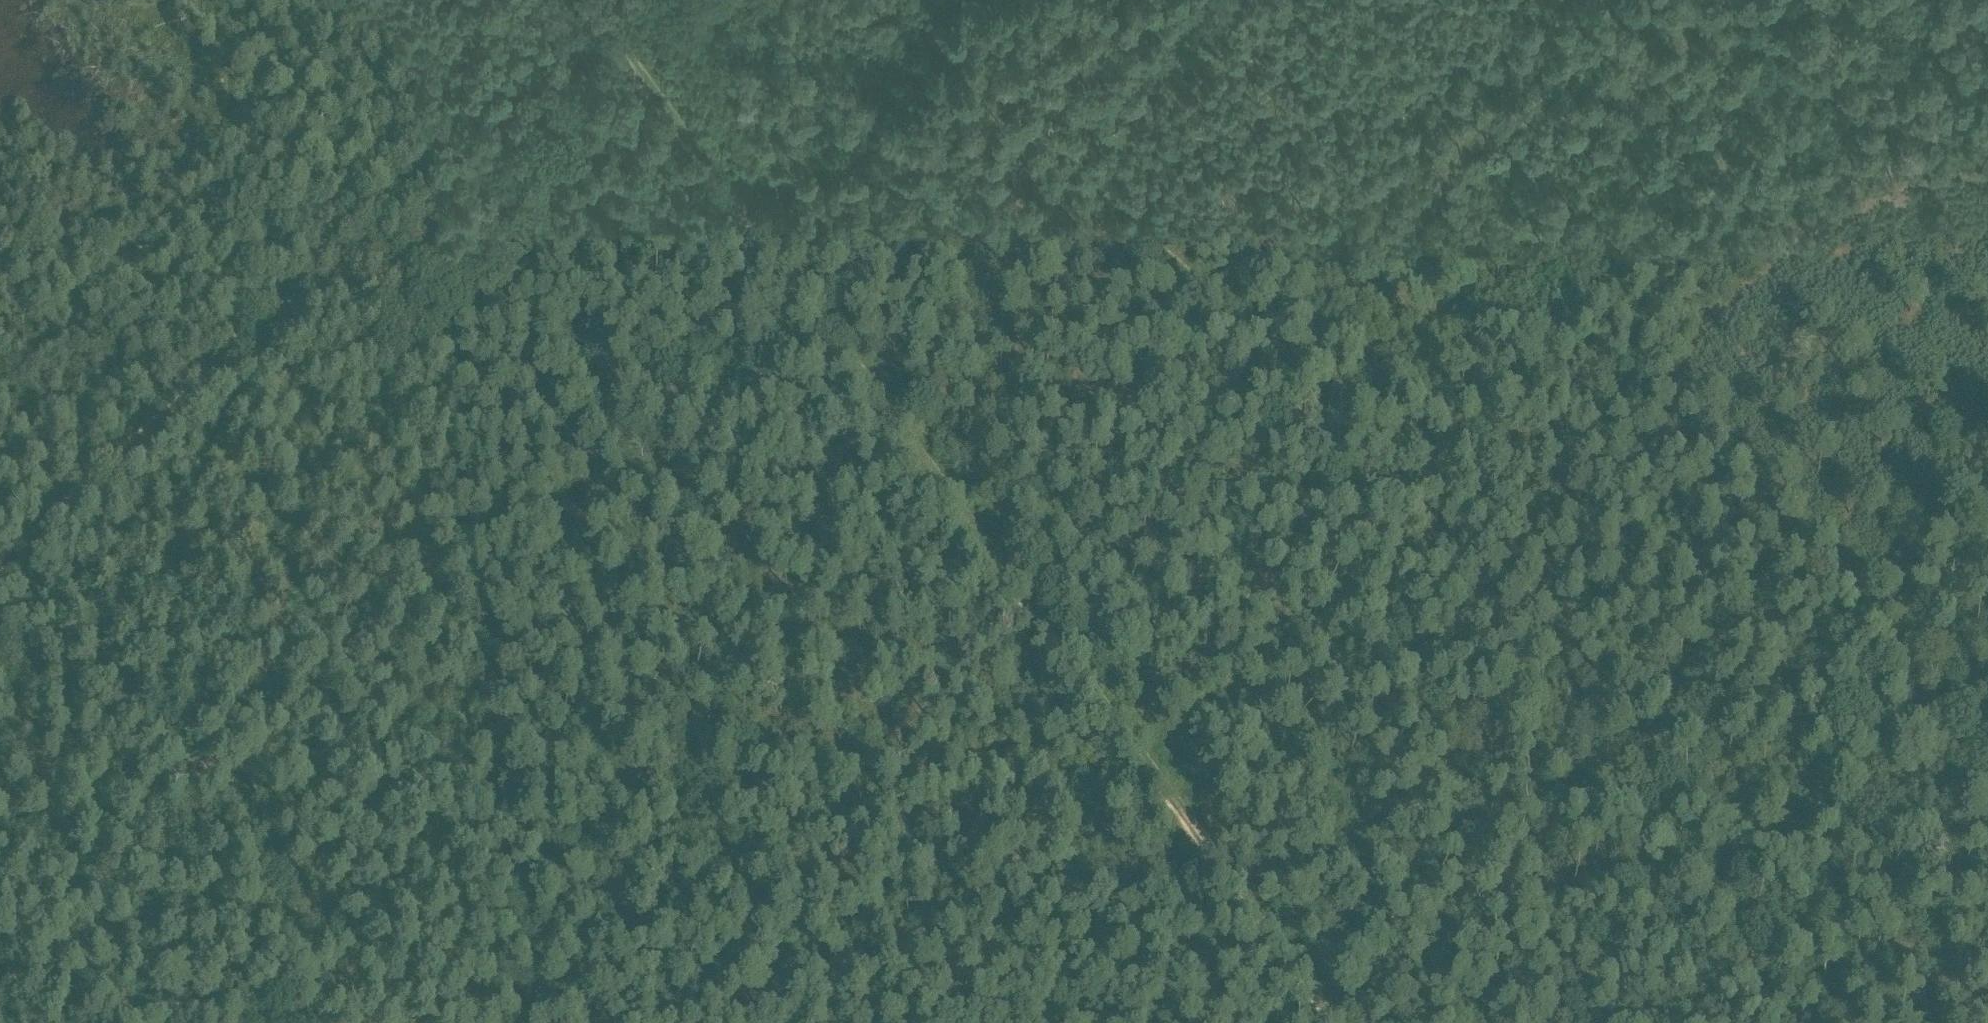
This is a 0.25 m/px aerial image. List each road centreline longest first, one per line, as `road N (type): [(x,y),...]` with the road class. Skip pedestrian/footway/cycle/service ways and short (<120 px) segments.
road 1 (track): [(1349,1022),(800,284)]
road 2 (track): [(653,0),(0,573)]
road 3 (track): [(800,284),(592,0)]
road 4 (track): [(0,987),(230,1022)]

